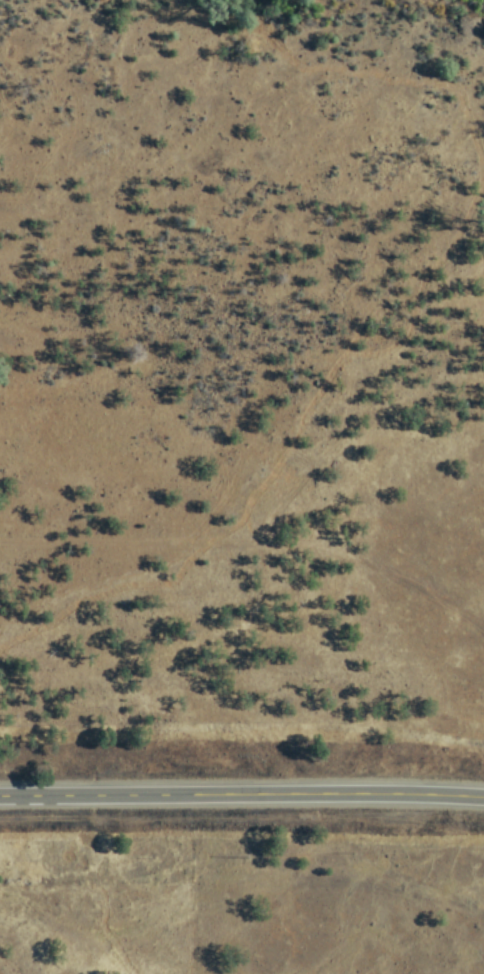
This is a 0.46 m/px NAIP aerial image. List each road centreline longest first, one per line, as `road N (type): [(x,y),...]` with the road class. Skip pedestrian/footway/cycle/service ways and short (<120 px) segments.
road 1 (primary): [(483,798),(0,796)]

